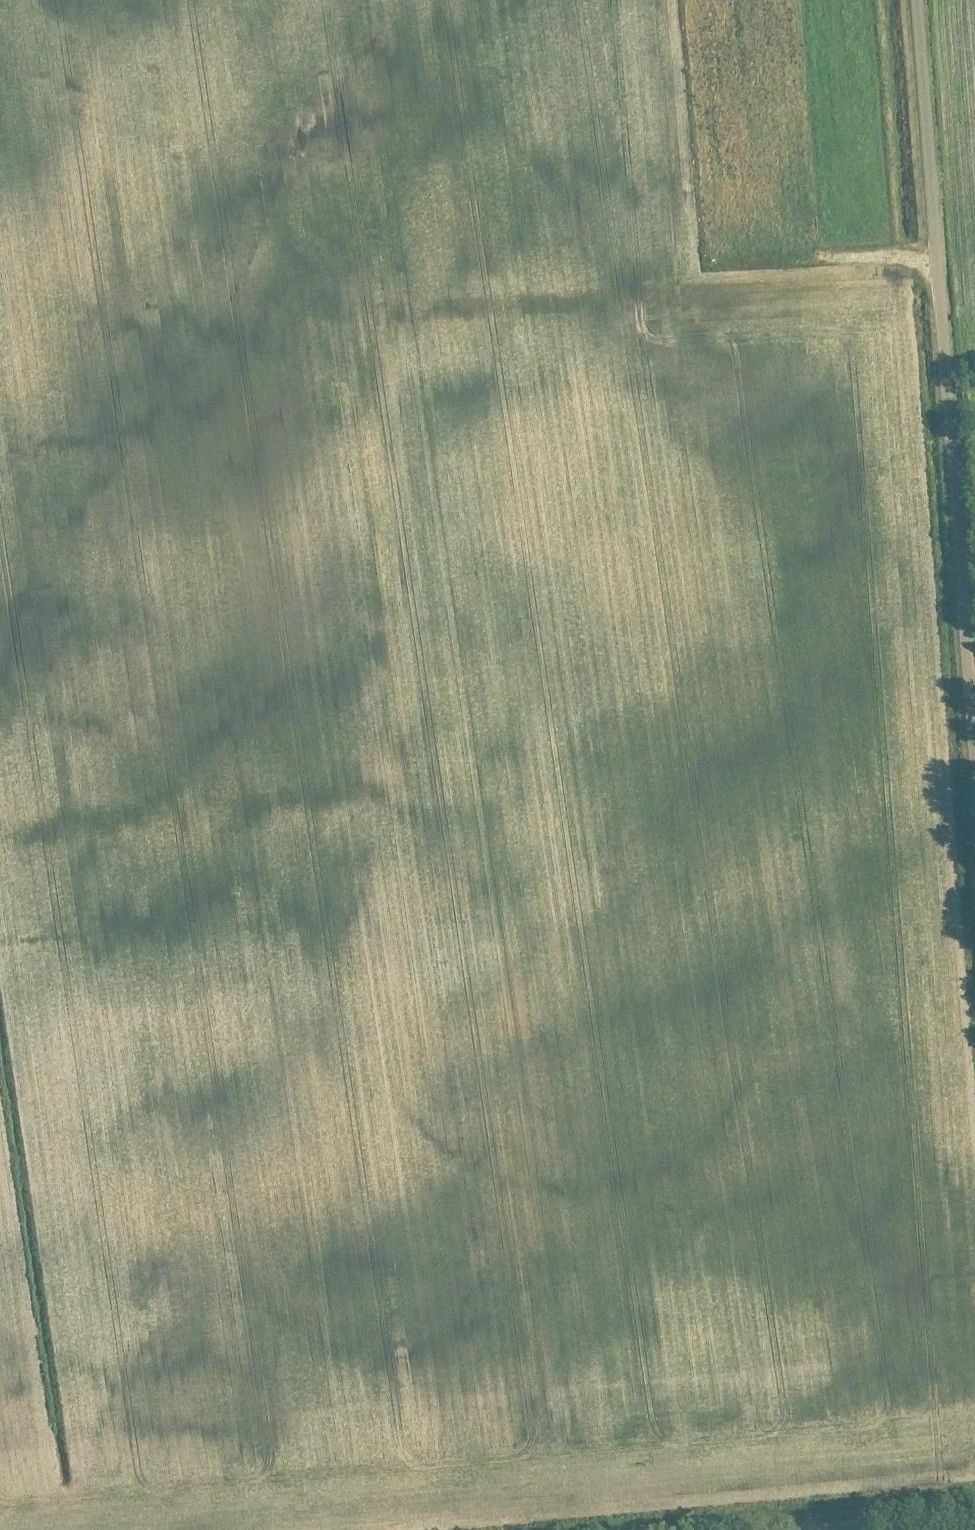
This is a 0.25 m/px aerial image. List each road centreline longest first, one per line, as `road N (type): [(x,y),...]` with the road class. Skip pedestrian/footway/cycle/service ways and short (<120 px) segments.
road 1 (unclassified): [(974,761),(916,0)]
road 2 (unclassified): [(843,1529),(974,1518)]

